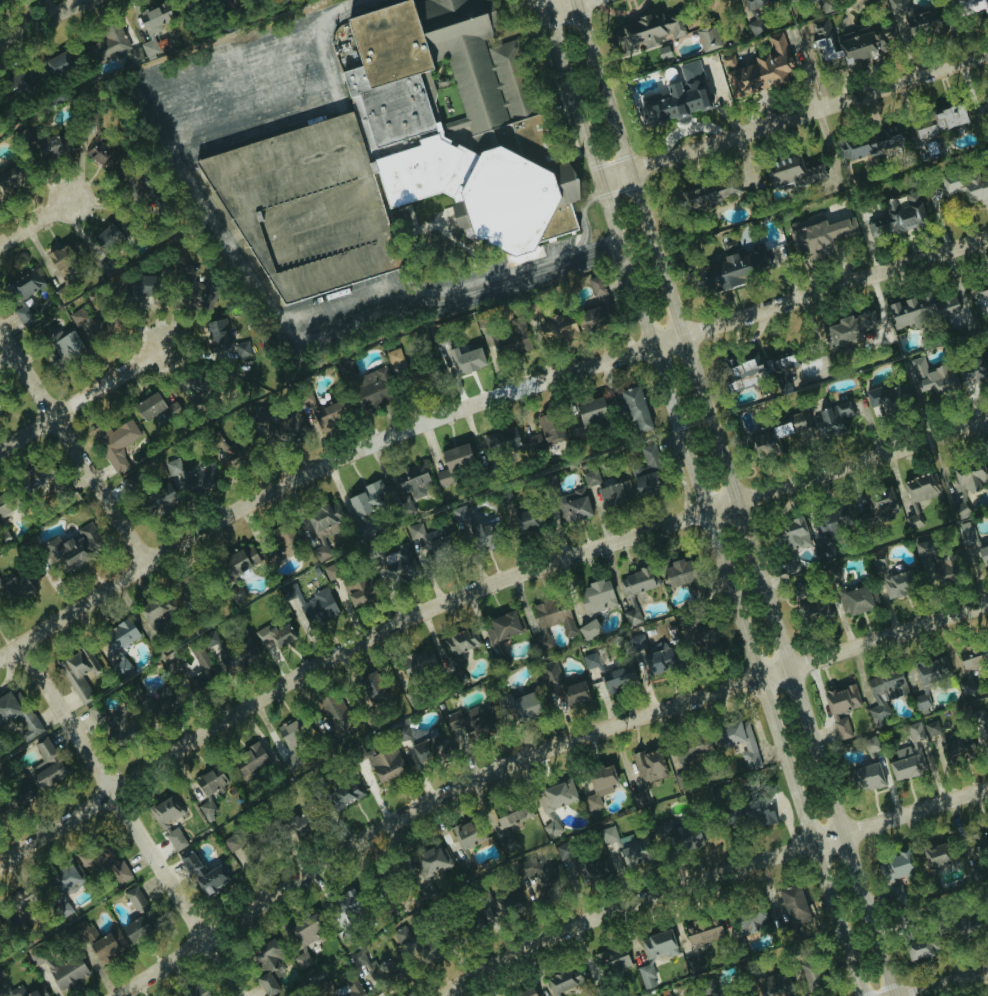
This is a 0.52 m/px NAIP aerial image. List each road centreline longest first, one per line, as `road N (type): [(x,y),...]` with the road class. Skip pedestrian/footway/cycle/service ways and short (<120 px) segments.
road 1 (residential): [(0,863),(243,711),(492,588),(987,422)]
road 2 (residential): [(0,661),(145,563),(340,458),(987,239)]
road 3 (secondary): [(540,0),(865,995)]
road 4 (secondary): [(897,995),(579,0)]
road 5 (residential): [(116,995),(440,794),(537,752),(987,602)]
road 6 (residential): [(439,995),(615,908),(987,785)]
road 7 (residential): [(243,995),(24,646)]
road 8 (residential): [(987,55),(597,182)]
road 9 (residential): [(145,563),(52,416)]
road 10 (residential): [(52,416),(163,346)]

